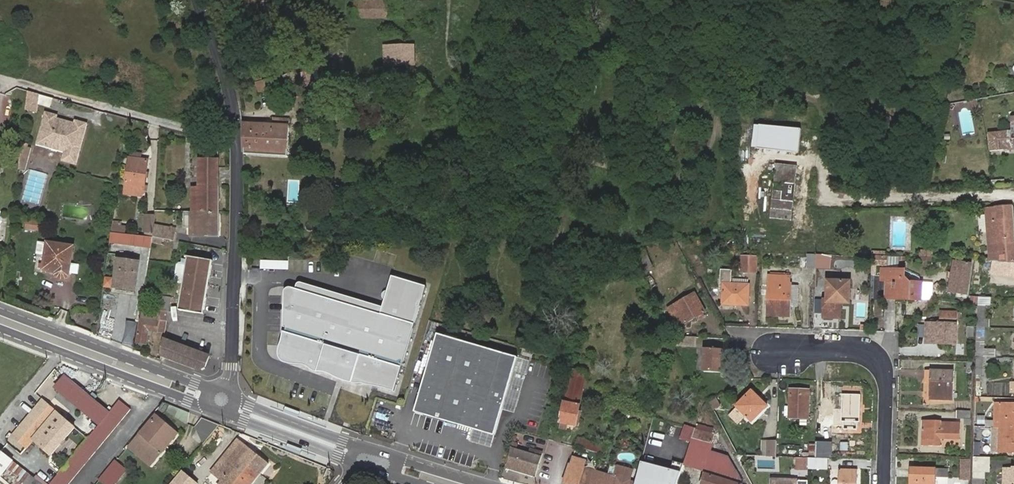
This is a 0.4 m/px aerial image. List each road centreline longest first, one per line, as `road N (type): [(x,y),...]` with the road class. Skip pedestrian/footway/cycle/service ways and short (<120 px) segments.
road 1 (residential): [(222,399),(237,129),(198,0)]
road 2 (track): [(237,139),(0,74)]
road 3 (secondary): [(0,319),(222,399)]
road 4 (residential): [(884,483),(888,375),(868,352),(786,347)]
road 5 (secondary): [(222,399),(368,457)]

